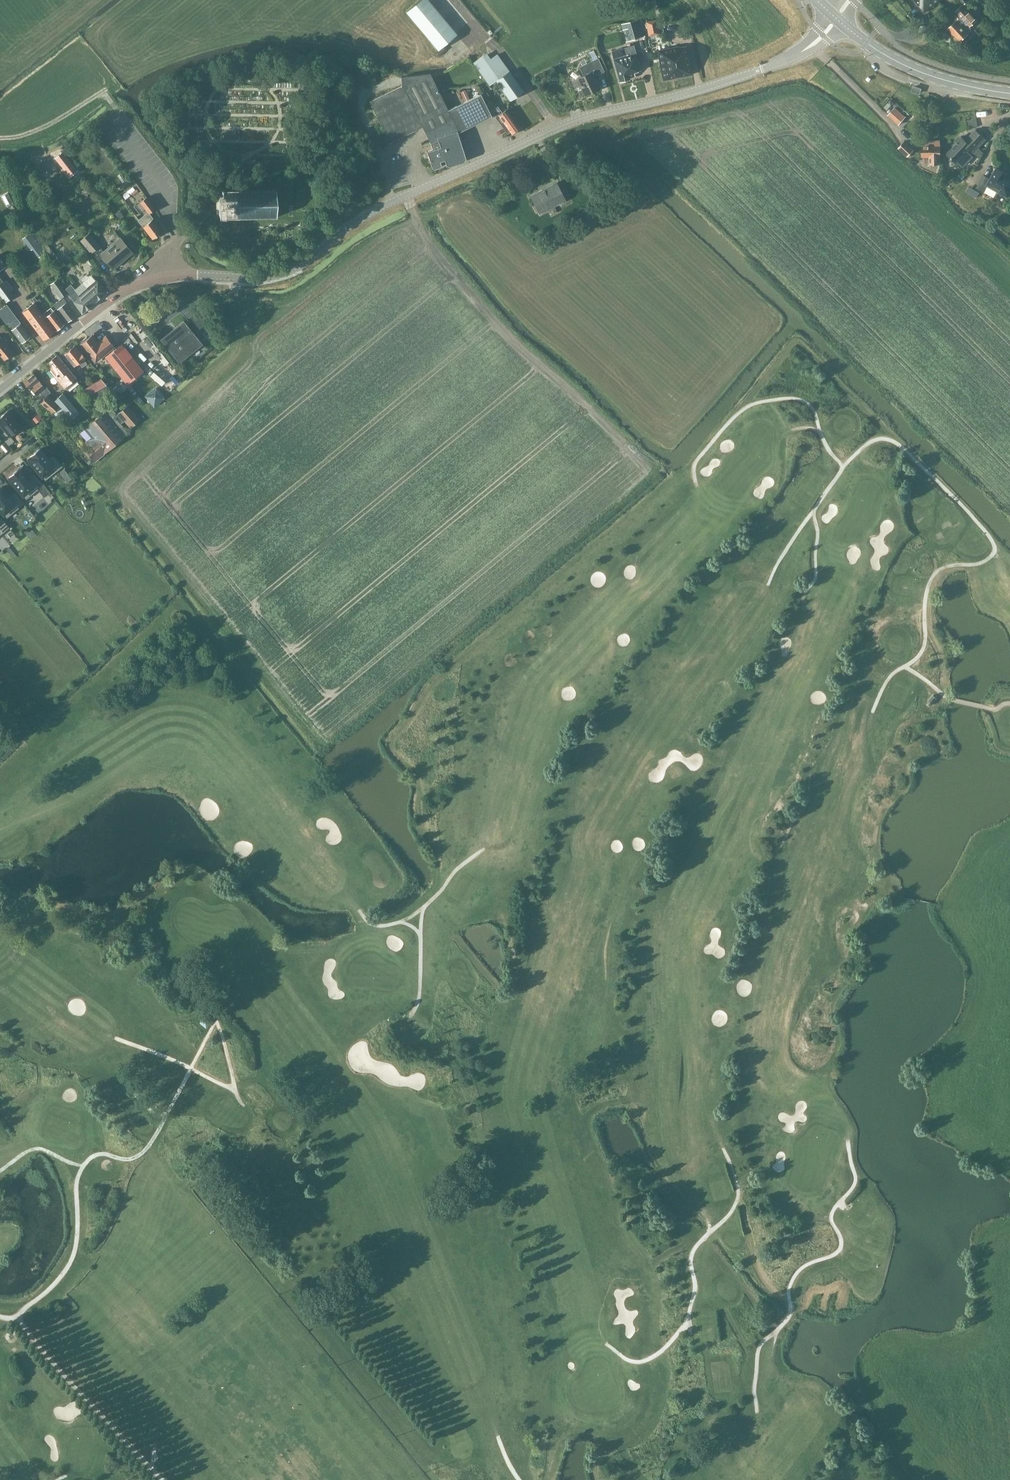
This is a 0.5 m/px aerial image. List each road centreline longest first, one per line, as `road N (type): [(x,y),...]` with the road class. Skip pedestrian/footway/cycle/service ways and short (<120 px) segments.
road 1 (tertiary): [(0,390),(141,281),(283,273),(361,218),(449,175),(580,117),(792,58),(838,19)]
road 2 (tertiary): [(1009,93),(920,72),(838,19)]
road 3 (track): [(114,120),(118,111),(99,93),(44,127),(0,138)]

